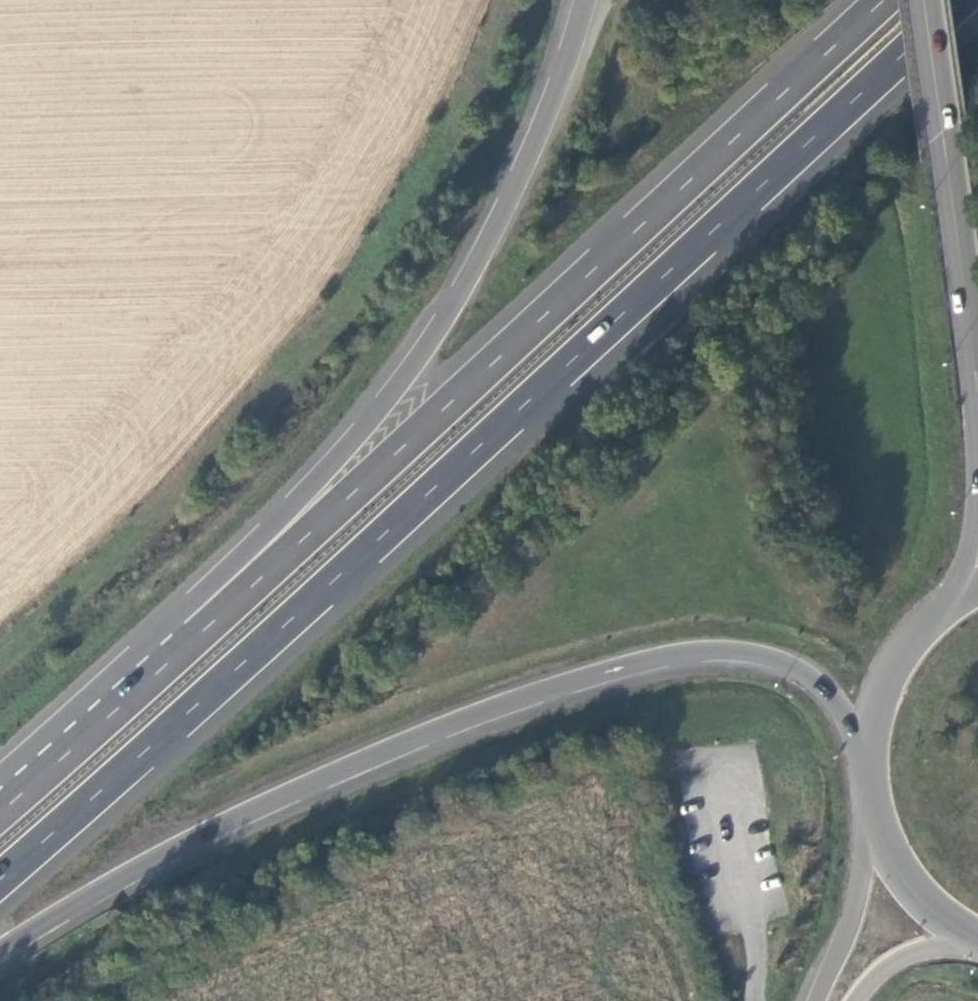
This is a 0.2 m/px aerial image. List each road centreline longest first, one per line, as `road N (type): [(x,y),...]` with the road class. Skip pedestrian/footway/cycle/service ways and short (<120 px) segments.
road 1 (trunk): [(0,877),(958,0)]
road 2 (trunk): [(0,947),(185,842),(318,780),(452,723),(663,658),(734,655),(796,673),(821,693),(863,754)]
road 3 (trunk): [(884,0),(196,635)]
road 4 (trunk): [(580,0),(526,153),(449,307),(398,382),(261,534),(196,635)]
road 5 (primary): [(974,382),(929,0)]
road 6 (trunk): [(196,635),(0,810)]
road 7 (primary): [(974,382),(971,512),(951,599)]
road 8 (tertiary): [(870,818),(847,923),(813,1000)]
road 9 (primary): [(951,599),(898,650),(880,683),(863,754)]
road 10 (primary): [(870,818),(901,880),(977,943)]
road 11 (tertiary): [(855,1000),(899,959),(977,944)]

